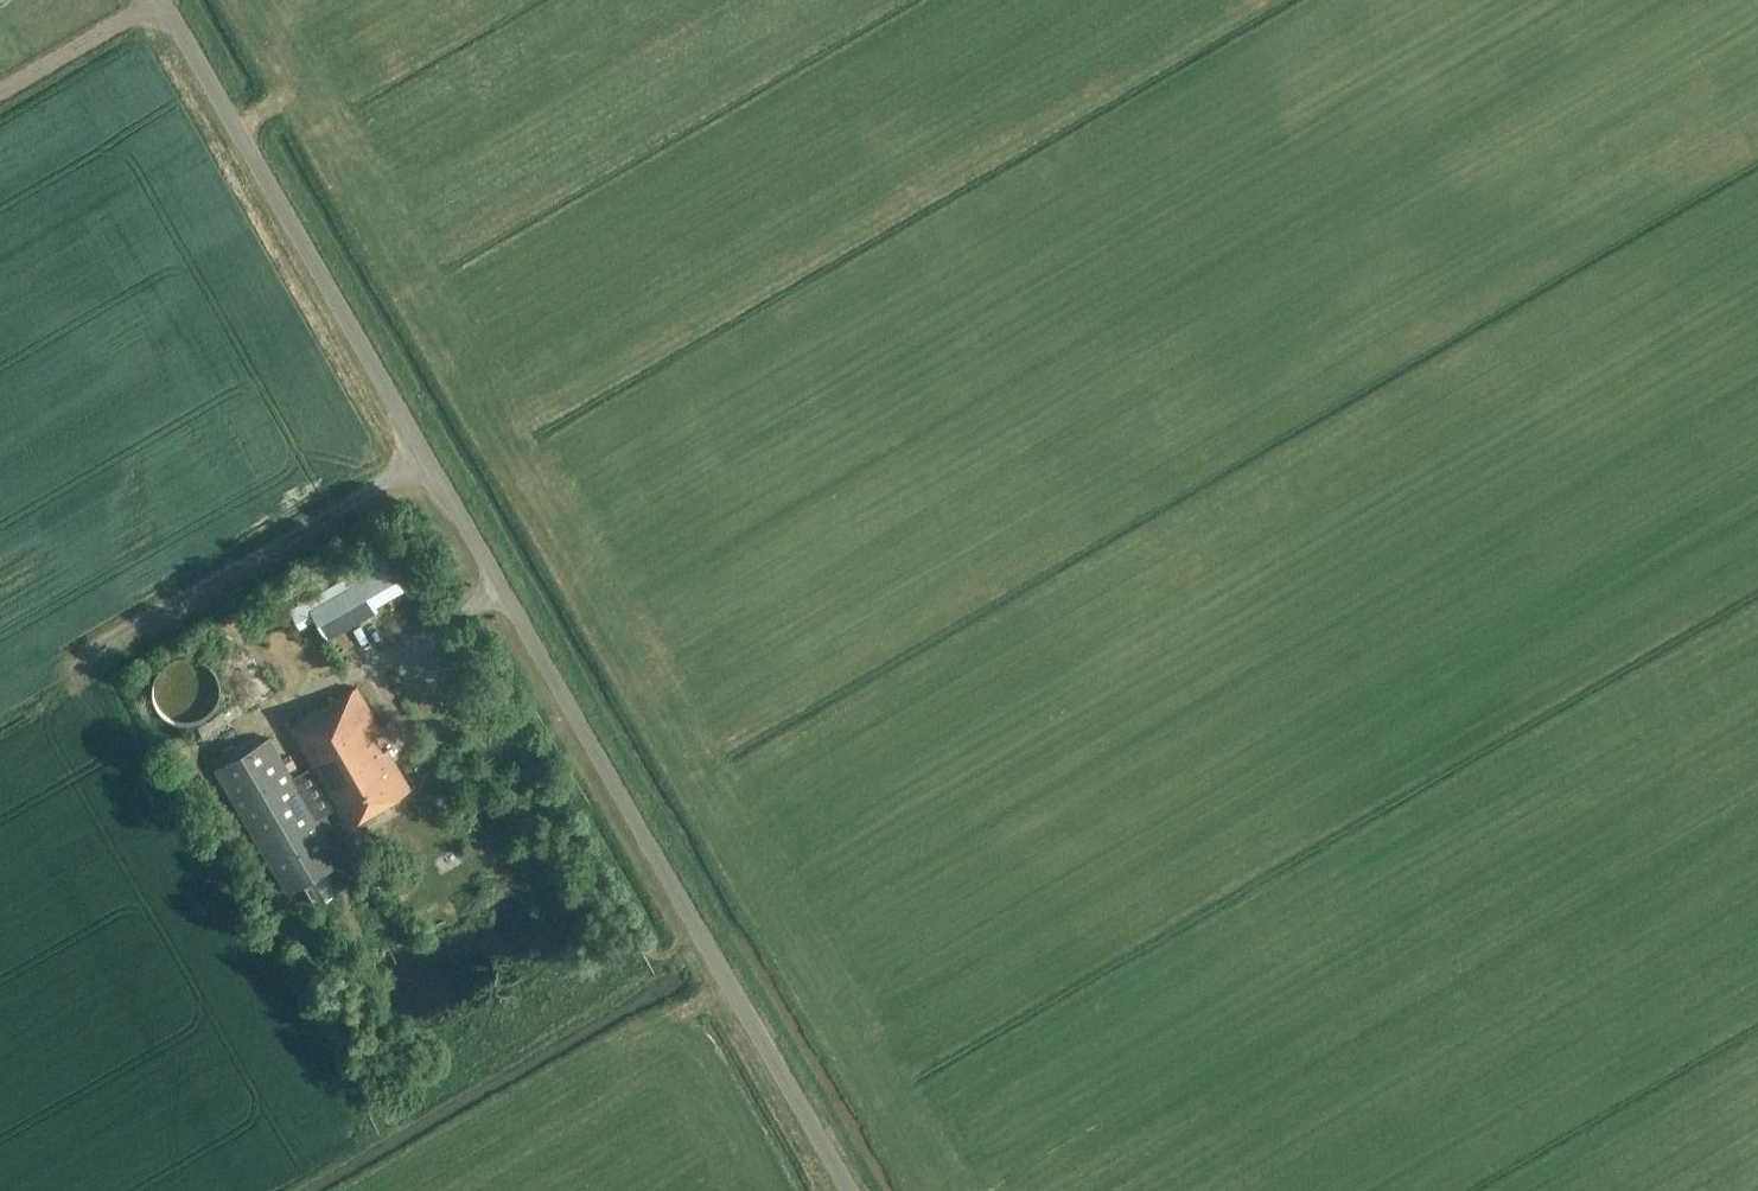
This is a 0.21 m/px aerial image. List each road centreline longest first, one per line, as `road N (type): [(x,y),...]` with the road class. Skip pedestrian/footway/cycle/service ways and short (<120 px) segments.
road 1 (unclassified): [(870,1190),(170,0)]

